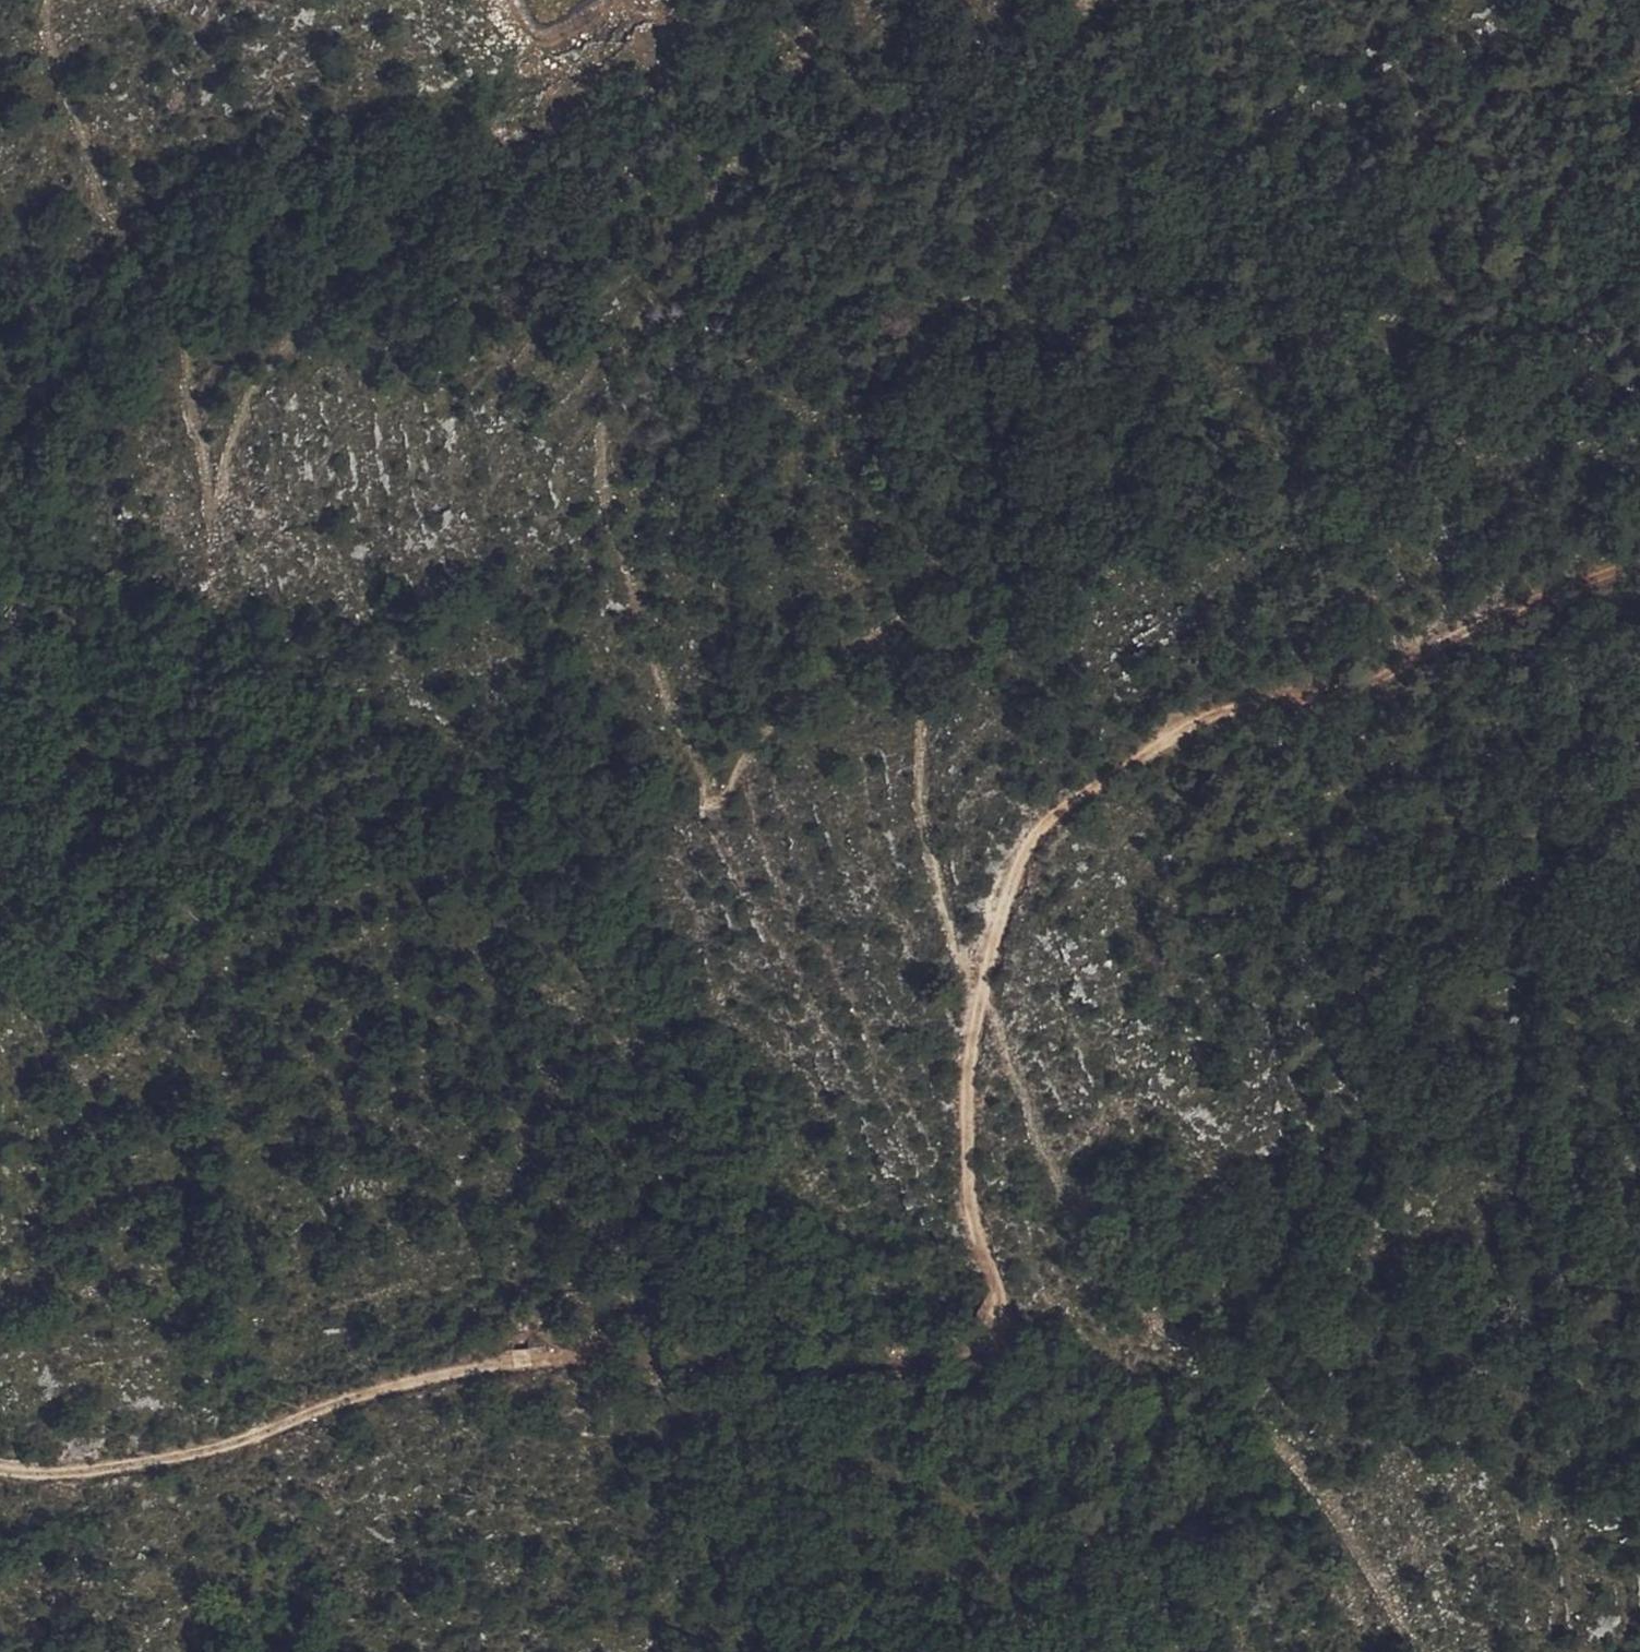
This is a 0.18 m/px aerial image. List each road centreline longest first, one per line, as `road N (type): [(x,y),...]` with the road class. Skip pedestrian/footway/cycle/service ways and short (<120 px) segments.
road 1 (track): [(0,1467),(50,1473),(170,1460),(256,1441),(392,1387),(507,1362),(639,1357),(836,1379),(949,1364),(1002,1326),(1004,1295),(976,1234),(965,1135),(982,1001)]
road 2 (track): [(982,1001),(1001,912),(1026,842),(1080,796),(1212,717),(1360,692),(1493,607),(1639,558)]

